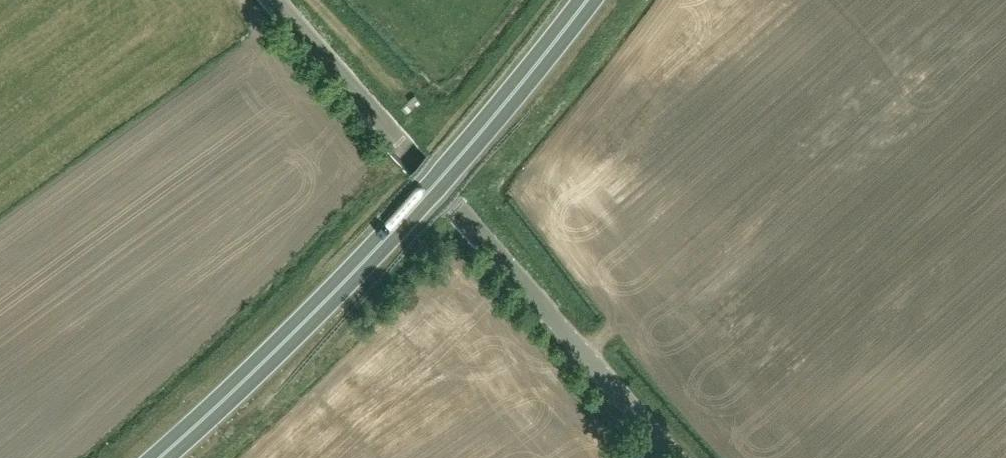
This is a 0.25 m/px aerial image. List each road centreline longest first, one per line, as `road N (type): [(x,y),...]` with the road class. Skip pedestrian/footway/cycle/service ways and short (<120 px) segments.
road 1 (trunk): [(158,457),(251,376),(425,195),(587,0)]
road 2 (unclassified): [(676,457),(278,0)]

